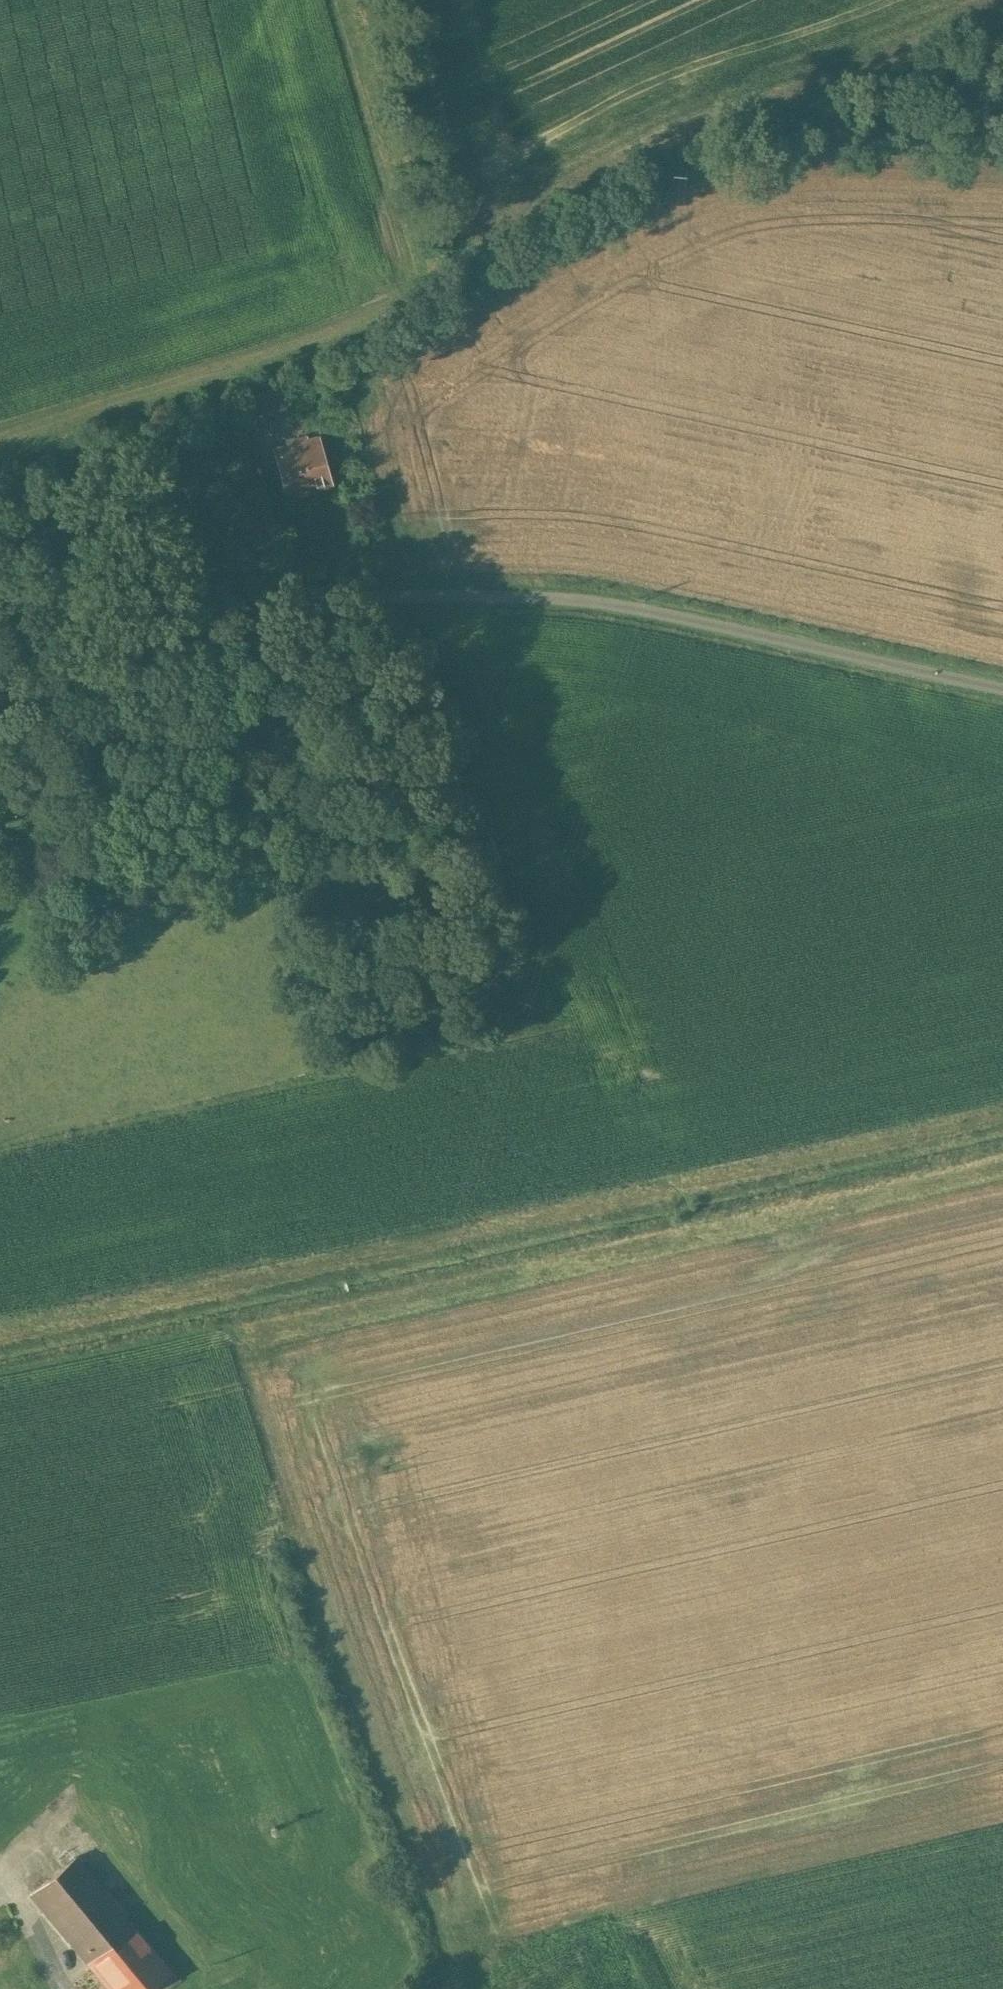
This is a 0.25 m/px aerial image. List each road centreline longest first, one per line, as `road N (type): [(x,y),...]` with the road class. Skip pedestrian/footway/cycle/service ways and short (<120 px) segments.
road 1 (unclassified): [(1002,686),(592,600),(480,593),(154,604),(76,616),(0,641)]

